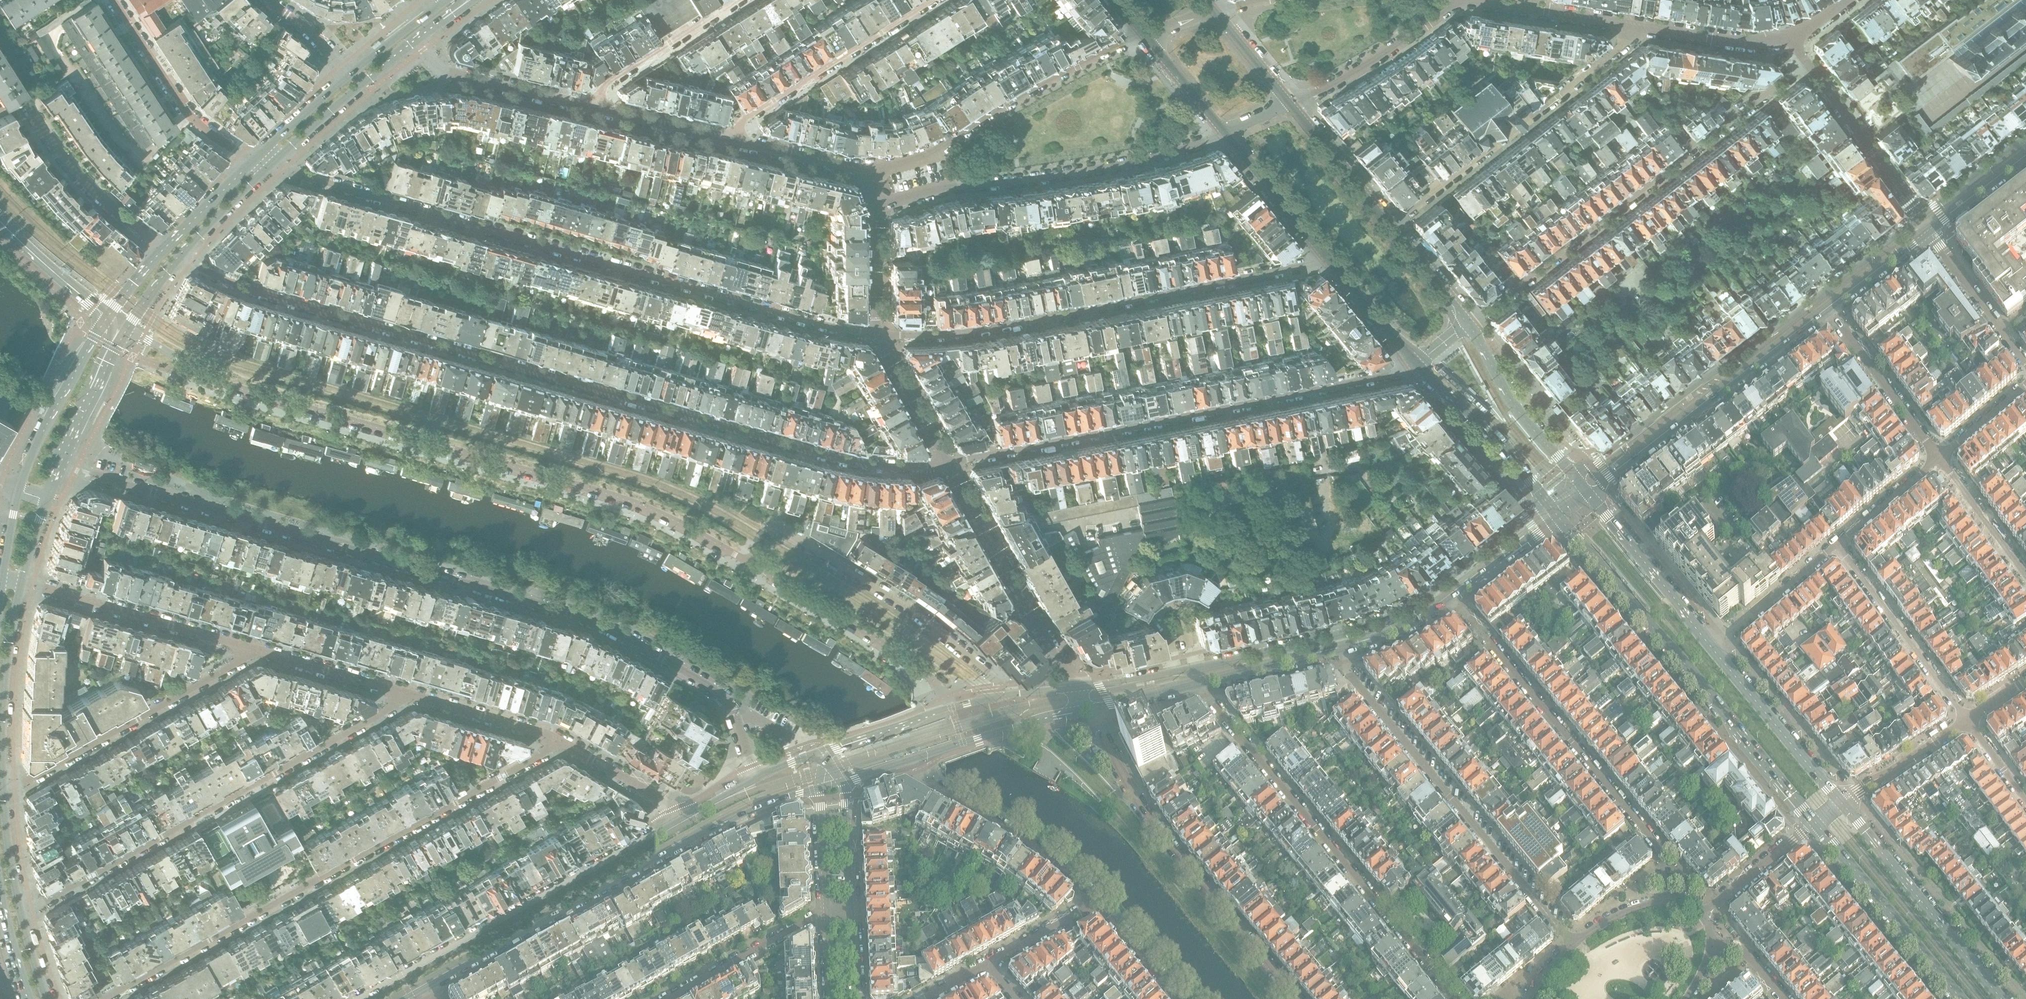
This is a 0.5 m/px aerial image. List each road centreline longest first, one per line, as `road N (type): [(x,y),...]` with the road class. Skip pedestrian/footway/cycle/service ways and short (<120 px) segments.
road 1 (residential): [(948,463),(885,467),(836,458),(277,298),(177,258)]
road 2 (residential): [(756,780),(729,701),(593,622),(62,465)]
road 3 (residential): [(126,332),(176,358),(184,373),(622,499),(750,564)]
road 4 (residential): [(270,165),(875,335)]
road 5 (residential): [(555,738),(546,753),(104,998)]
road 6 (residential): [(1419,369),(948,463)]
road 7 (residential): [(875,335),(967,333),(1329,262)]
road 8 (residential): [(20,916),(390,710),(401,691)]
road 9 (tertiary): [(425,987),(727,819),(820,787)]
road 10 (tertiary): [(1920,219),(1576,476)]
road 11 (residential): [(1469,325),(1808,63)]
road 12 (residential): [(1198,686),(1455,998)]
road 13 (tertiary): [(1547,499),(1416,600),(1330,634),(1192,668)]
road 14 (secondary): [(1561,516),(1812,823)]
road 15 (residential): [(1453,596),(1657,843),(1670,898)]
road 16 (residential): [(1573,944),(1336,653)]
road 17 (tertiary): [(678,821),(358,998)]
road 18 (residential): [(873,208),(926,192),(1127,164),(1225,133)]
road 19 (residential): [(1299,998),(1134,794),(1090,708)]
road 20 (residential): [(1012,695),(918,614),(772,527),(750,564)]
road 21 (residential): [(1391,225),(1645,29)]
road 22 (residential): [(1145,38),(1101,52),(933,153),(872,173)]
road 23 (tertiary): [(1591,494),(1829,311)]
road 24 (residential): [(245,647),(235,665),(2,792)]
road 25 (residential): [(1077,687),(948,463)]
road 26 (secondary): [(2004,998),(1841,800)]
road 27 (residential): [(932,0),(719,136)]
road 28 (residential): [(750,564),(918,669),(952,708)]
road 29 (residential): [(902,761),(1072,873),(1097,902)]
road 30 (residential): [(245,647),(20,582)]
road 31 (secondary): [(1812,823),(1958,998)]
road 32 (residential): [(1838,543),(1967,720)]
road 33 (residential): [(256,159),(188,114),(116,0)]
road 34 (tertiary): [(2,792),(5,675),(20,582)]
road 35 (residential): [(163,249),(101,199),(24,98)]
road 36 (residential): [(1291,104),(1462,1)]
road 37 (secondary): [(1841,800),(1715,647)]
road 38 (secondary): [(1715,647),(1591,494)]
road 39 (tertiary): [(902,761),(1090,708)]
road 40 (tertiary): [(270,165),(417,40)]
road 41 (residential): [(1920,219),(1808,63)]
road 42 (residential): [(579,103),(740,0)]
road 43 (tertiary): [(104,321),(21,489)]
road 44 (secondary): [(1576,476),(1511,399),(1469,325)]
road 45 (residential): [(1645,29),(1462,1)]
road 46 (residential): [(1940,458),(1829,311)]
road 47 (residential): [(829,912),(667,998)]
road 48 (secondary): [(1419,369),(1483,425),(1547,499)]
road 49 (residential): [(579,103),(441,71),(417,40)]
road 50 (secondary): [(1225,133),(1329,262)]
road 51 (residential): [(401,691),(245,647)]
road 52 (residential): [(2025,364),(1930,233)]
road 53 (residential): [(1838,543),(1715,647)]
road 54 (residential): [(555,738),(401,691)]
road 55 (residential): [(872,173),(719,136)]
road 56 (secondary): [(1391,225),(1291,104)]
road 57 (residential): [(678,821),(661,798),(555,738)]
road 58 (residential): [(1841,800),(1967,720)]
road 59 (tertiary): [(62,465),(126,332)]
road 60 (residential): [(948,463),(875,335)]
road 61 (residential): [(1791,36),(1735,42),(1645,29)]
road 62 (residential): [(1940,458),(2025,577)]
road 63 (tertiary): [(104,321),(0,220)]
road 64 (residential): [(1192,668),(1186,613),(1169,606),(1160,622),(1177,671)]
road 65 (residential): [(719,136),(579,103)]
road 66 (tertiary): [(1198,686),(1336,653)]
road 67 (secondary): [(1329,262),(1419,369)]
road 68 (residential): [(1812,823),(1706,912)]
road 69 (tertiary): [(952,708),(822,753)]
road 70 (tertiary): [(1453,596),(1561,516)]
road 71 (tertiary): [(2025,137),(1920,219)]
road 72 (residential): [(1940,458),(1838,543)]
road 73 (tertiary): [(177,258),(270,165)]
road 74 (residential): [(853,911),(842,780)]
road 75 (tertiary): [(1336,653),(1395,633),(1453,596)]
road 76 (tertiary): [(256,159),(163,249)]
road 77 (tertiary): [(1829,311),(1930,233)]
road 78 (residential): [(875,335),(873,208)]
road 79 (secondary): [(1469,325),(1391,225)]
road 80 (tertiary): [(350,74),(256,159)]
road 81 (residential): [(1097,902),(1178,998)]
road 82 (residential): [(820,787),(829,912)]
road 83 (tertiary): [(20,916),(2,792)]
road 84 (residential): [(988,963),(1097,902)]
road 85 (secondary): [(1145,38),(1225,133)]
road 86 (tertiary): [(1930,233),(2025,157)]
road 87 (tertiary): [(445,0),(350,74)]

